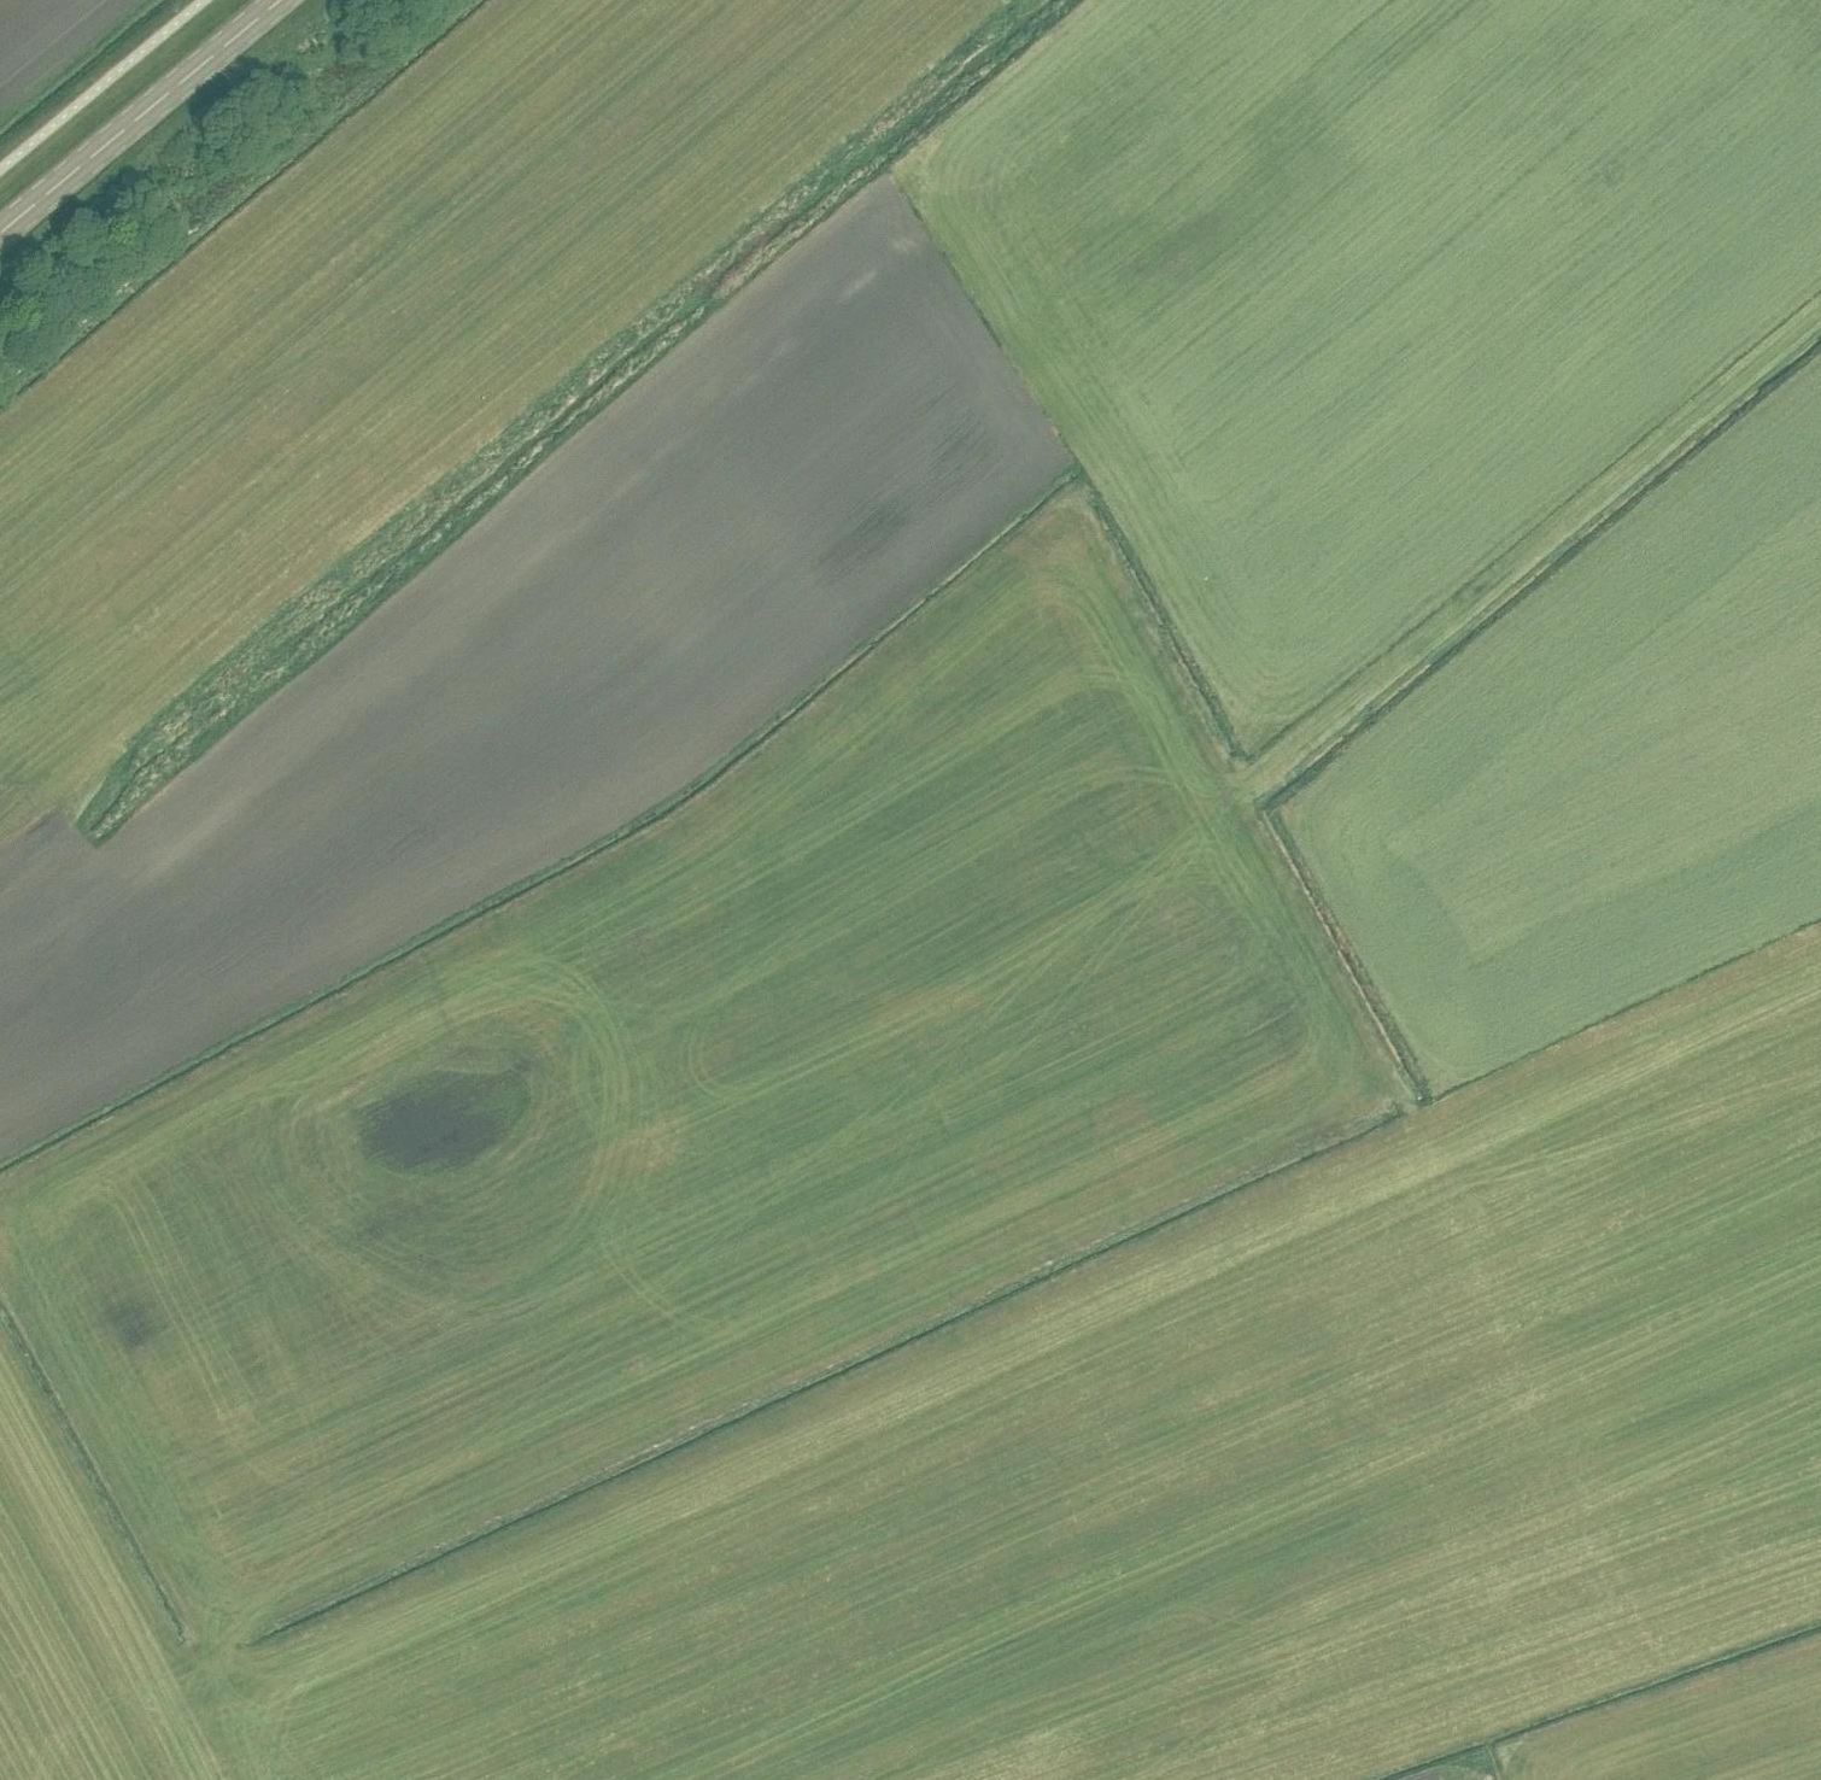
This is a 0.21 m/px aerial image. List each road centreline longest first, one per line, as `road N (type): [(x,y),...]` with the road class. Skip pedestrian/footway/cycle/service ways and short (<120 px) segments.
road 1 (tertiary): [(0,236),(283,0)]

